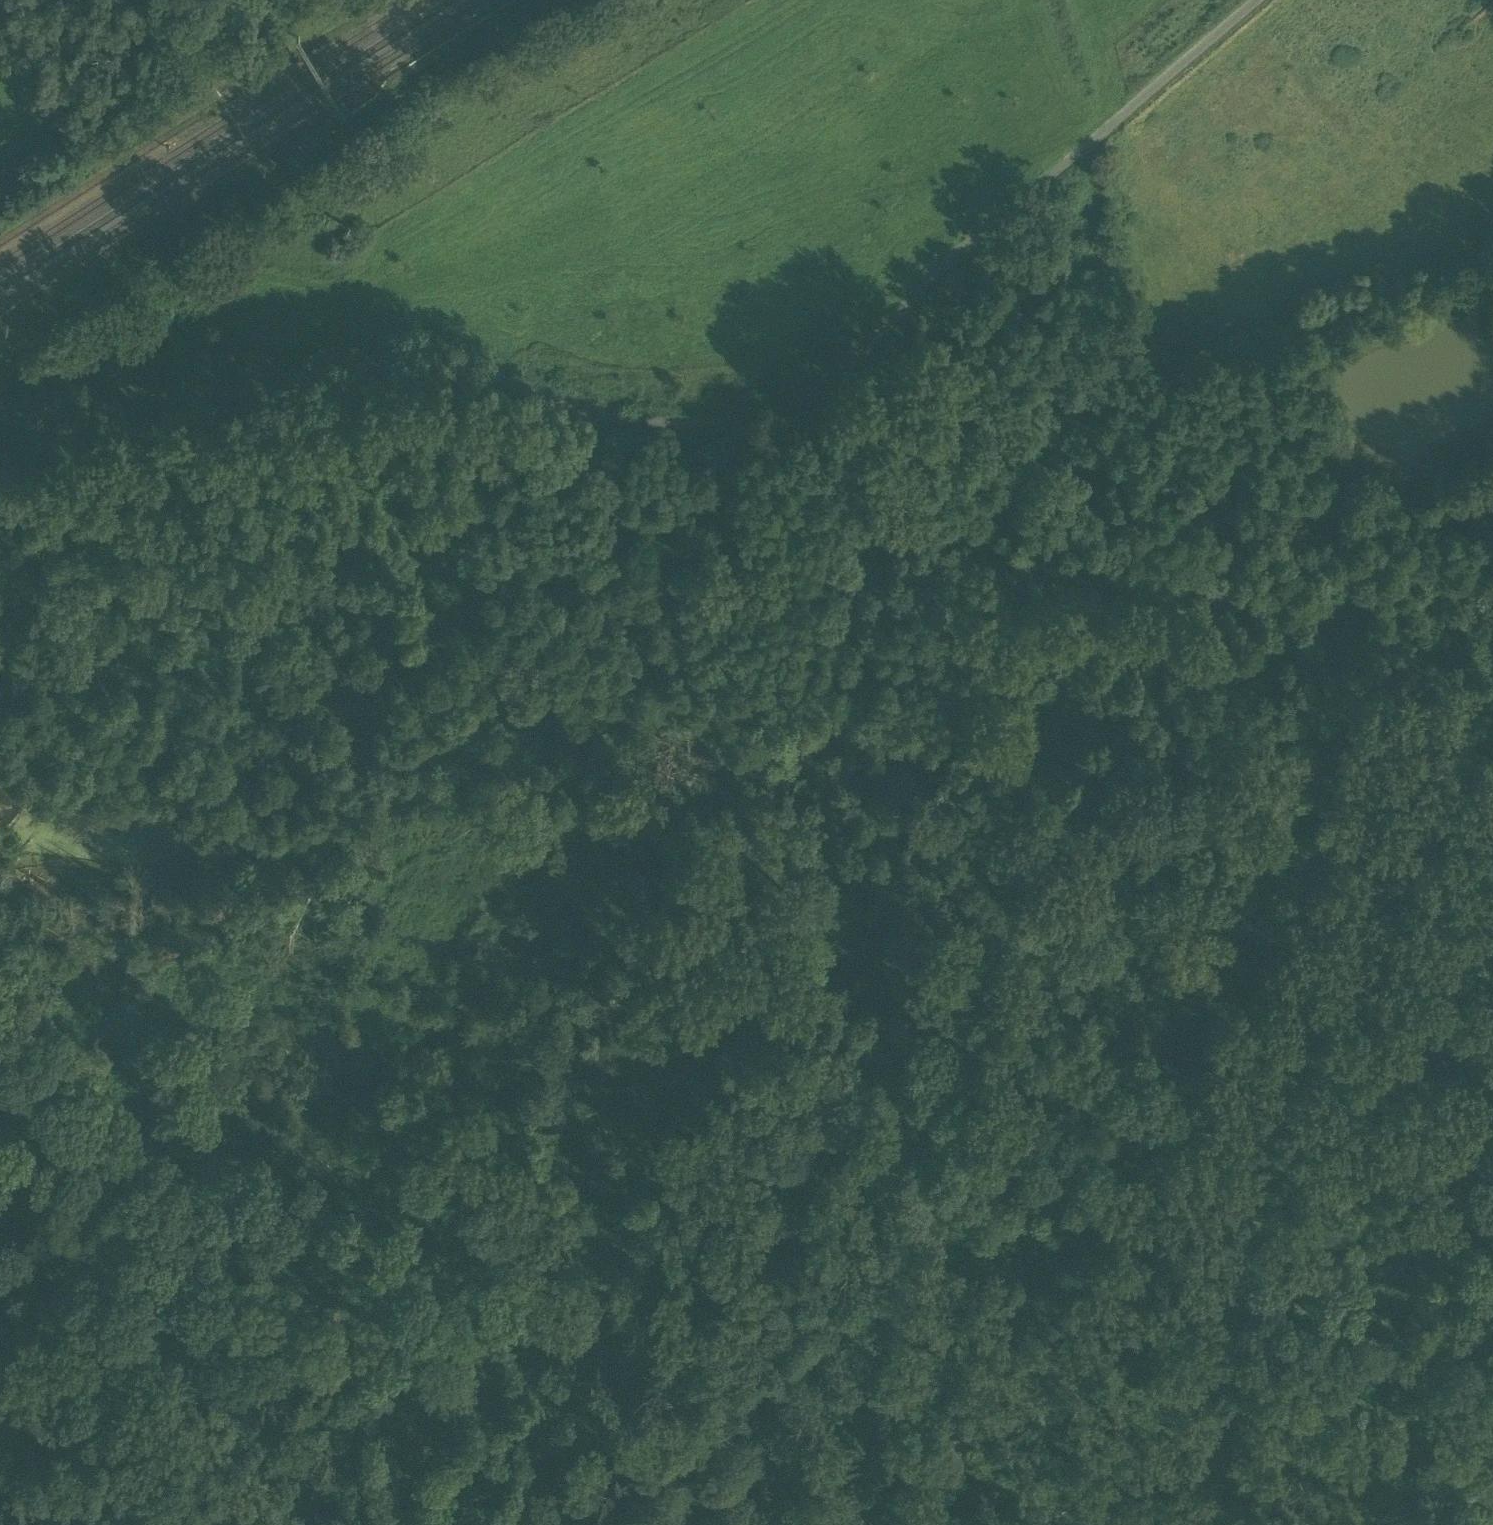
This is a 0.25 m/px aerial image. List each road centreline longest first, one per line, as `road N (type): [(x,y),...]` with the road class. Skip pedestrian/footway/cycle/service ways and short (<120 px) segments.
road 1 (track): [(95,396),(451,362),(619,414),(745,414),(815,384),(852,354),(1257,0)]

